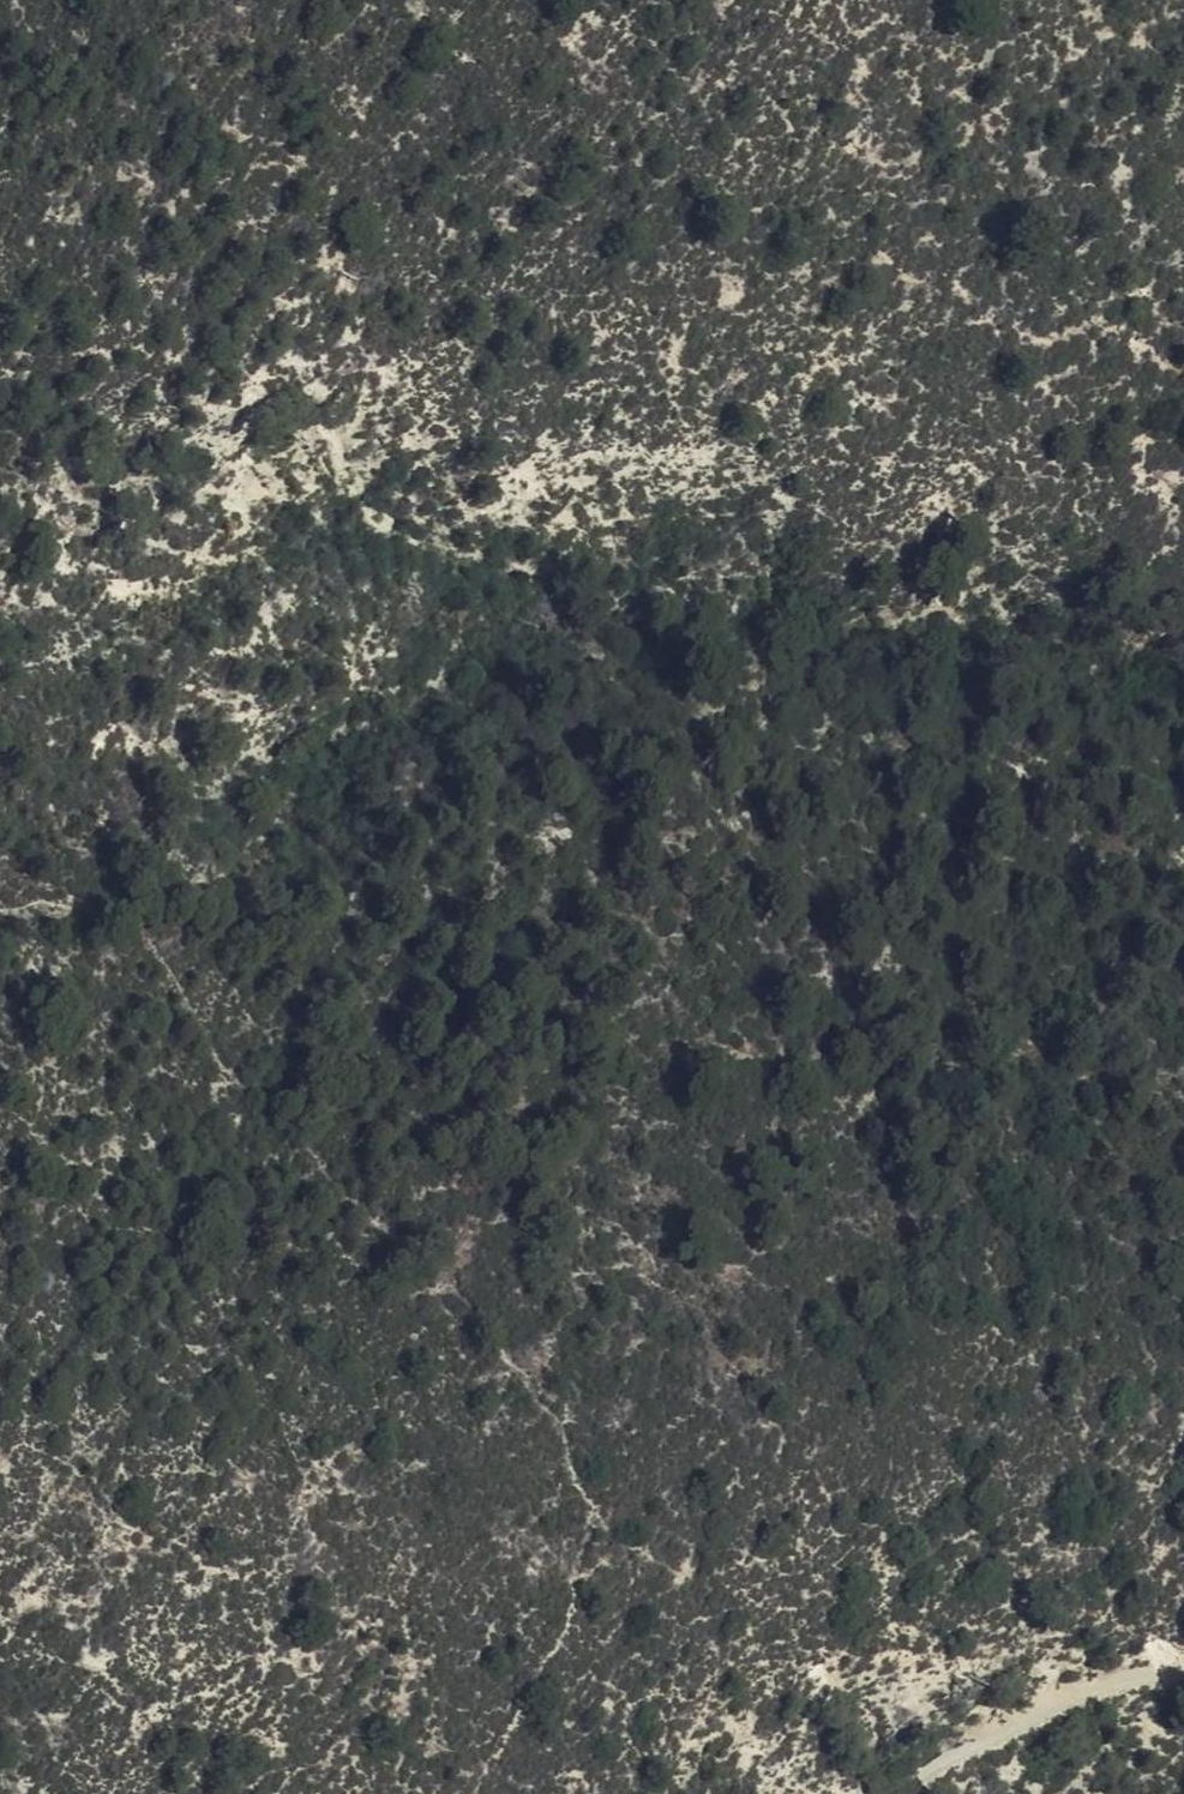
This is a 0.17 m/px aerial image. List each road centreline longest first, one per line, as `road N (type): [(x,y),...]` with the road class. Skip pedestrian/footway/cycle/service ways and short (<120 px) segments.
road 1 (track): [(917,1793),(954,1758),(1119,1681),(1183,1676)]

